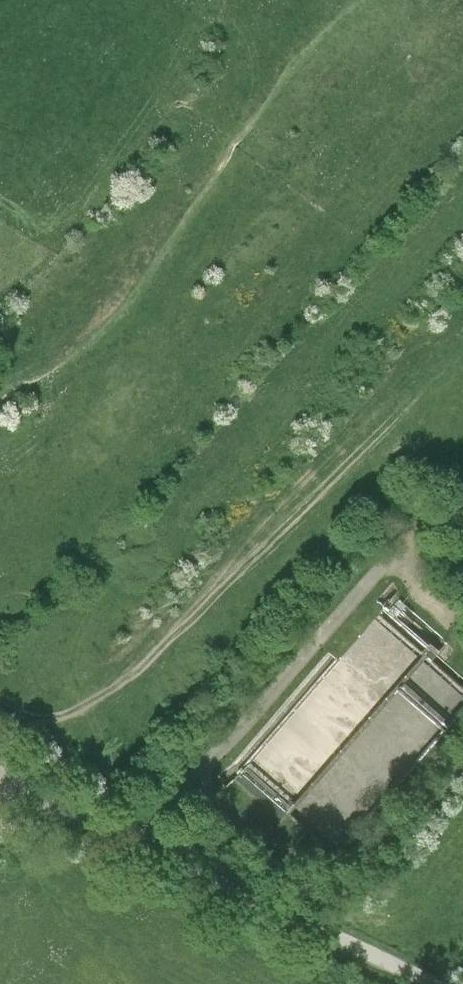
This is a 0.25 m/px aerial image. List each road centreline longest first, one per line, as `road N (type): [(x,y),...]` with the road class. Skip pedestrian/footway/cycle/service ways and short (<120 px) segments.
road 1 (unclassified): [(0,780),(427,983)]

